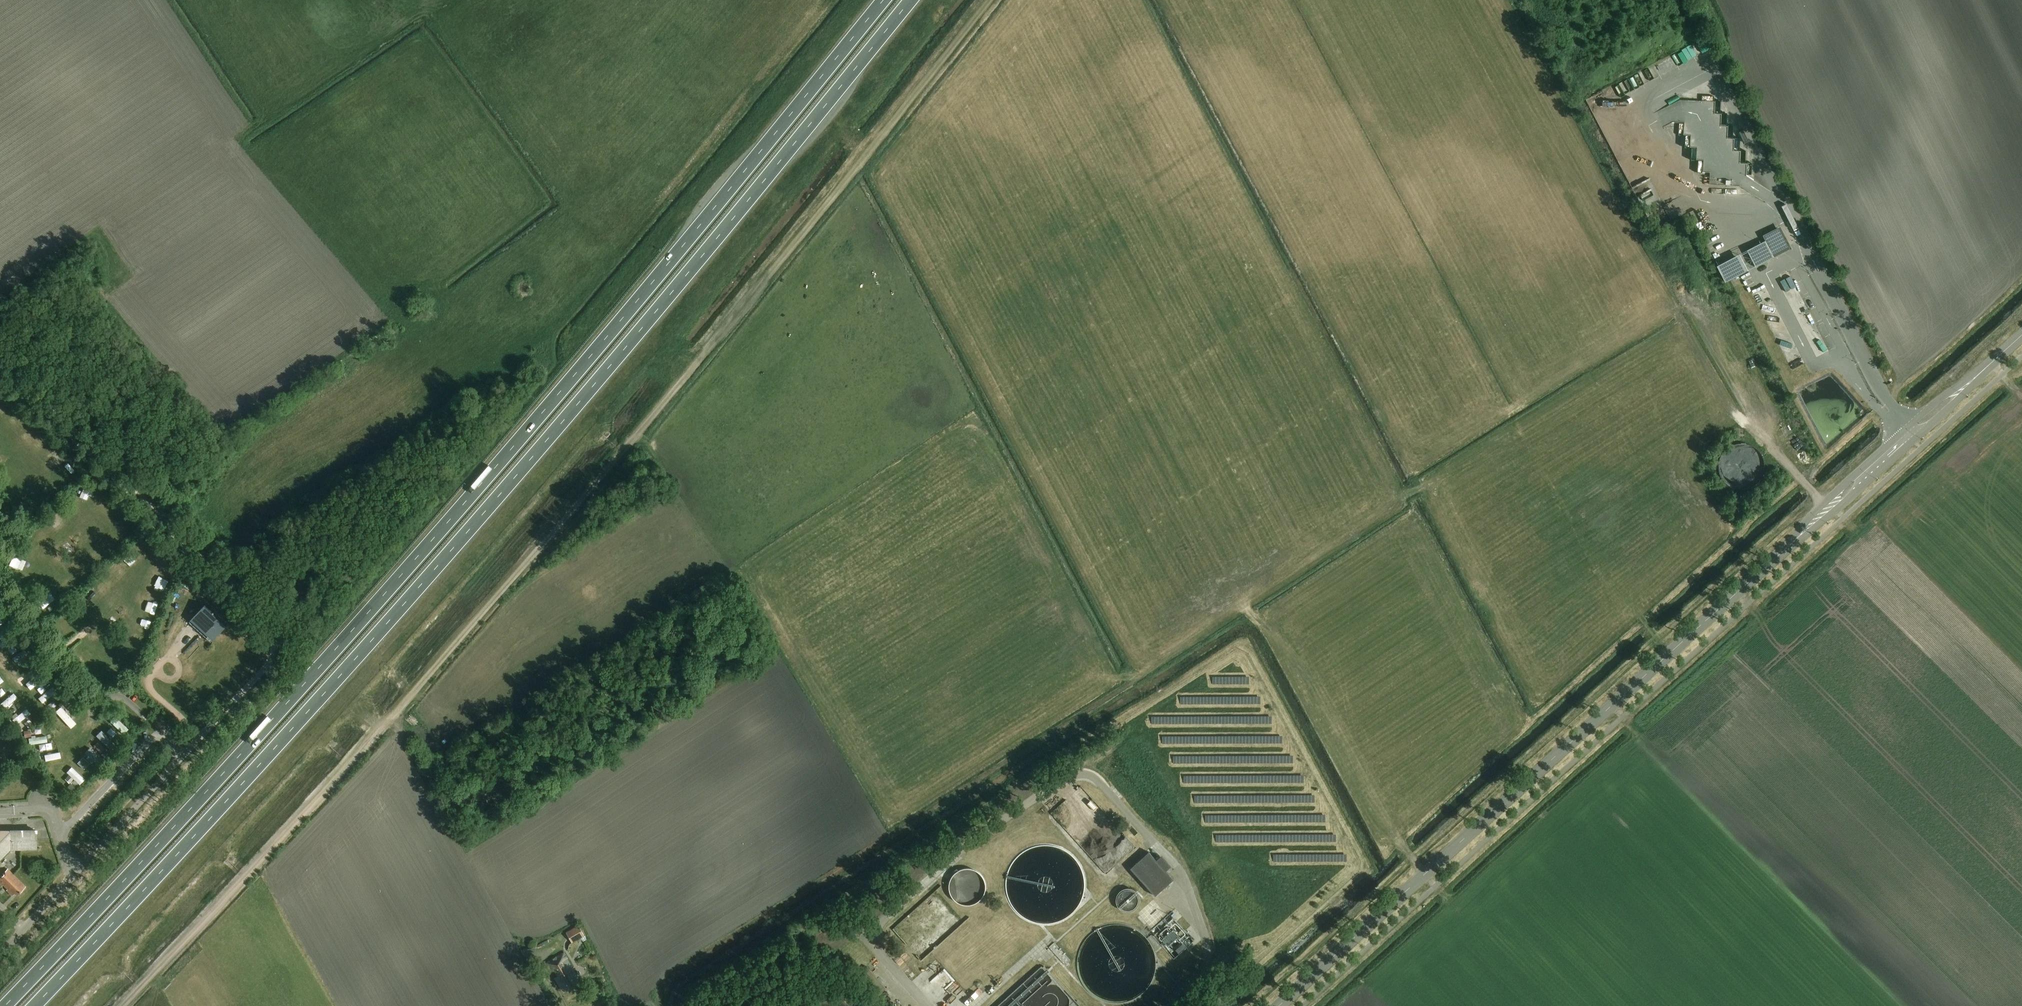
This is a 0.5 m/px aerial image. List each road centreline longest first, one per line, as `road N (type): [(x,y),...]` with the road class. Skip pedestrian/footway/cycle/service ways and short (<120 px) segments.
road 1 (trunk): [(883,0),(422,552),(5,1005)]
road 2 (trunk): [(34,1005),(438,566),(911,0)]
road 3 (track): [(987,0),(579,502),(125,1005)]
road 4 (tertiary): [(1279,1005),(2021,336)]
road 5 (unclassified): [(0,953),(264,669),(271,638),(251,602)]
road 6 (track): [(251,602),(0,362)]
road 7 (track): [(395,714),(472,852)]

